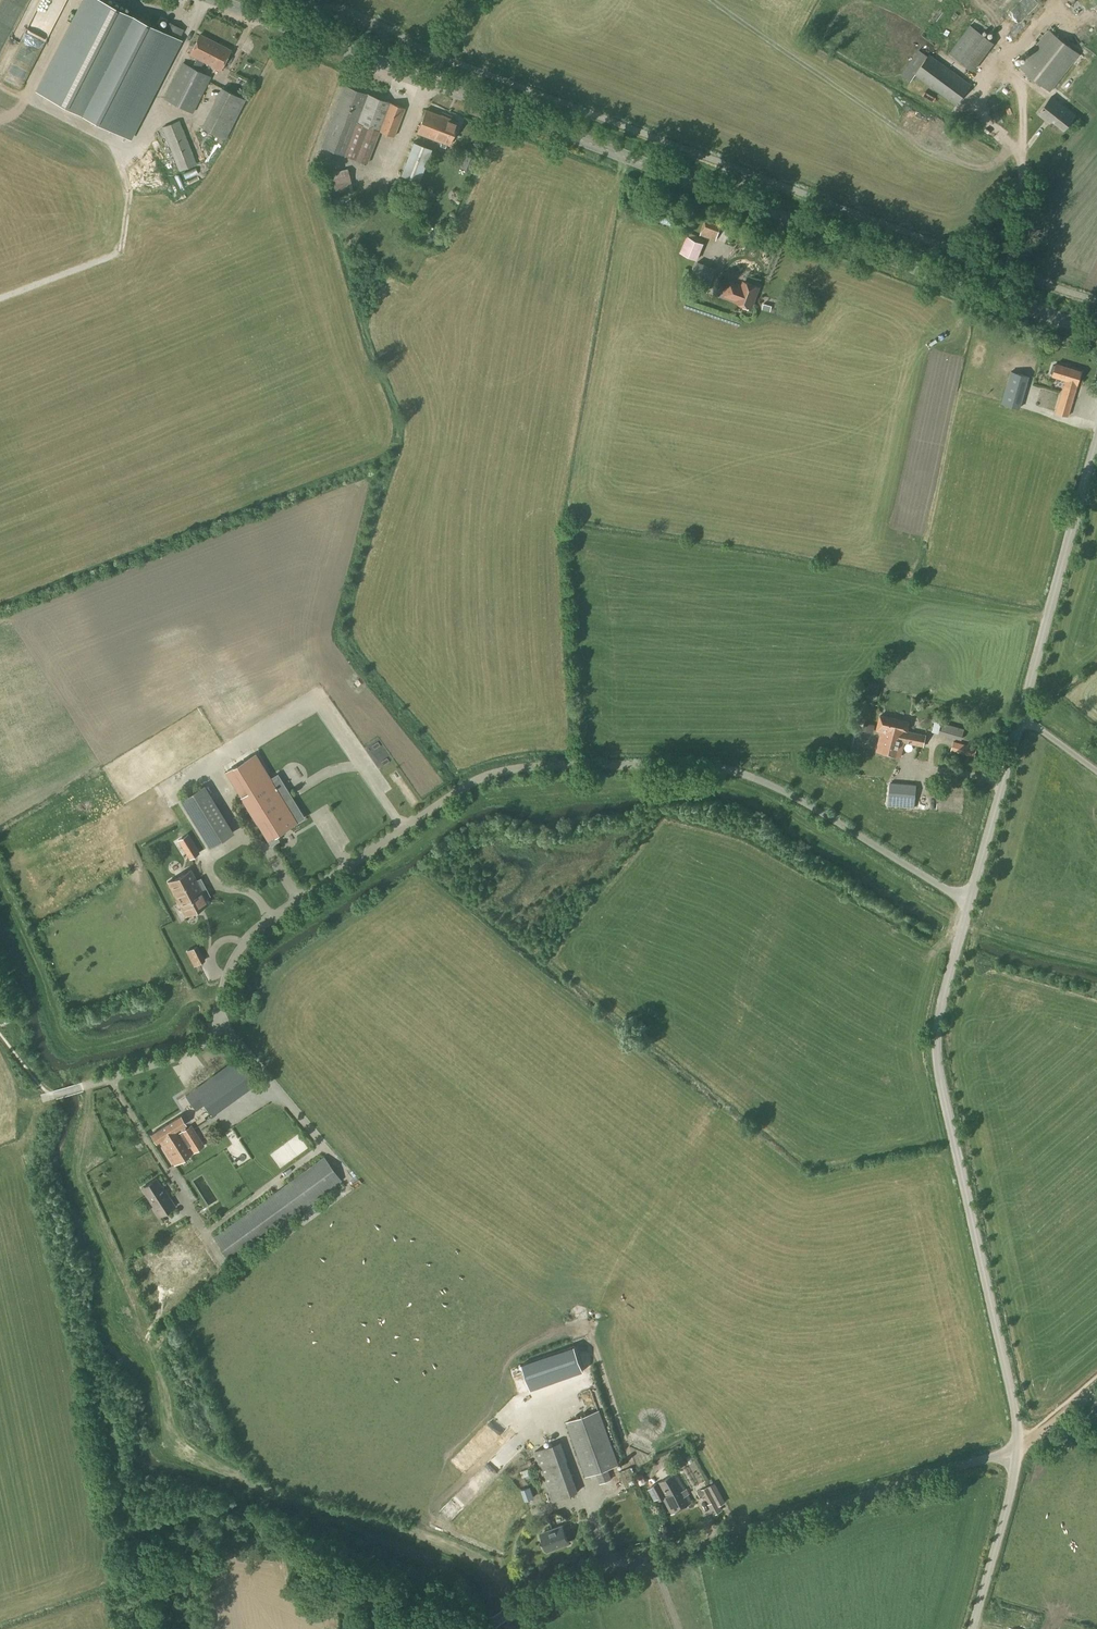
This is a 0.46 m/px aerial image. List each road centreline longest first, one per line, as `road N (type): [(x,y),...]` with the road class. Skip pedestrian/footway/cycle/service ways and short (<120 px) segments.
road 1 (unclassified): [(54,1095),(197,1051),(247,940),(457,792),(513,769),(727,768),(791,795),(971,898)]
road 2 (secondary): [(214,0),(1096,331)]
road 3 (unclassified): [(484,1628),(554,1590),(1019,1449)]
road 4 (unclassified): [(1019,1449),(937,1056),(938,1021),(971,898)]
road 5 (unclassified): [(971,898),(1096,438)]
road 6 (unclassified): [(971,1628),(1019,1449)]

